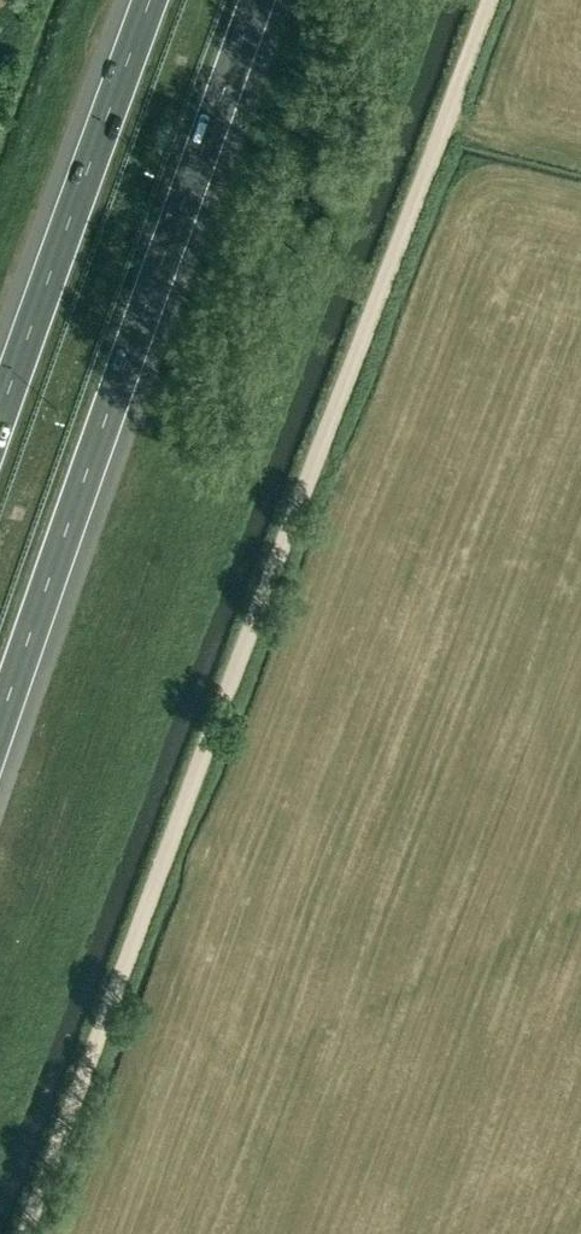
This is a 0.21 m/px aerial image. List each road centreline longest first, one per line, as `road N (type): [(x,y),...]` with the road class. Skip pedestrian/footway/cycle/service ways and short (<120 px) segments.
road 1 (track): [(34,1233),(491,0)]
road 2 (motorway): [(0,723),(255,0)]
road 3 (motorway): [(146,0),(0,404)]

